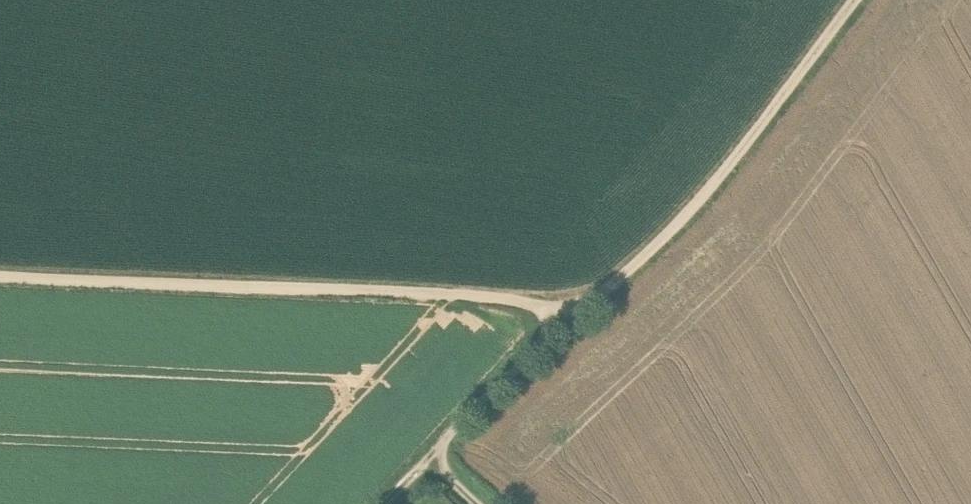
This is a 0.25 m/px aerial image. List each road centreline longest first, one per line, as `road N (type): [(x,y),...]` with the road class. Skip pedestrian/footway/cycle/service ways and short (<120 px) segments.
road 1 (track): [(0,277),(505,297),(537,306),(546,343)]
road 2 (track): [(546,343),(696,204),(854,0)]
road 3 (track): [(441,443),(546,343)]

